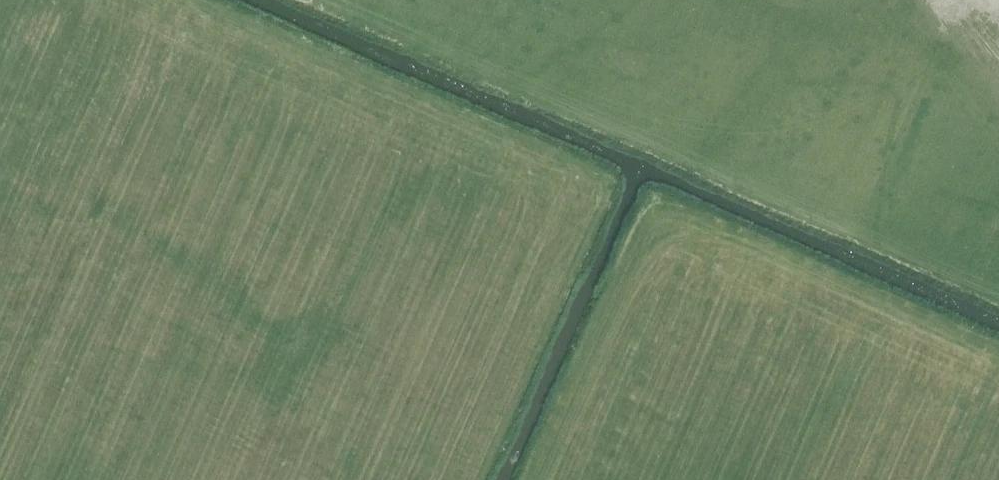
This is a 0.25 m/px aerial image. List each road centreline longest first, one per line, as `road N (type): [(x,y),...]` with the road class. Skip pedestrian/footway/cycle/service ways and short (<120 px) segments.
road 1 (residential): [(998,281),(604,108)]
road 2 (residential): [(604,108),(360,0)]

